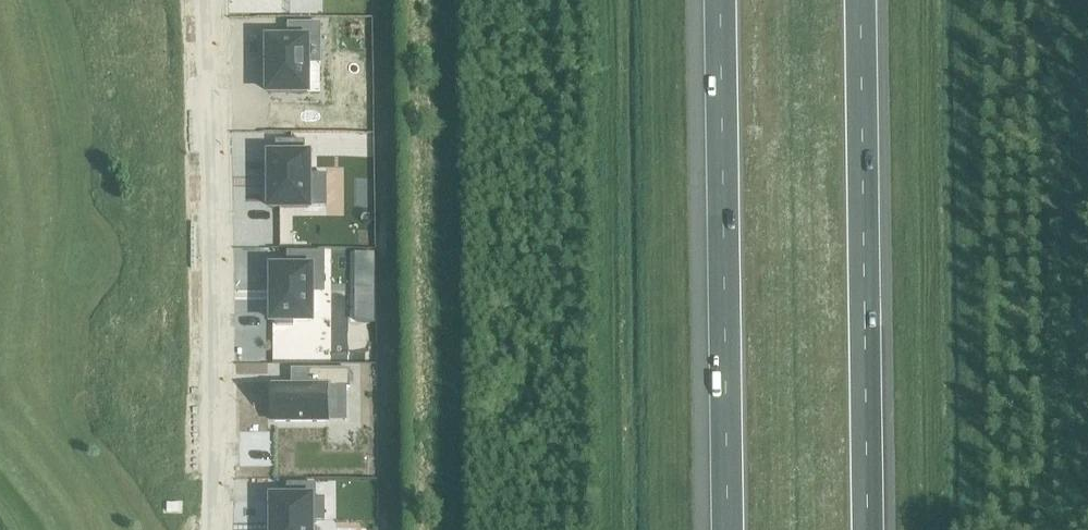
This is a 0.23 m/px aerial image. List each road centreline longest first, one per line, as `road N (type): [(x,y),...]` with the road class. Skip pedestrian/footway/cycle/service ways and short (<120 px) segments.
road 1 (motorway): [(867,529),(859,0)]
road 2 (motorway): [(721,0),(729,529)]
road 3 (residential): [(211,529),(204,0)]

